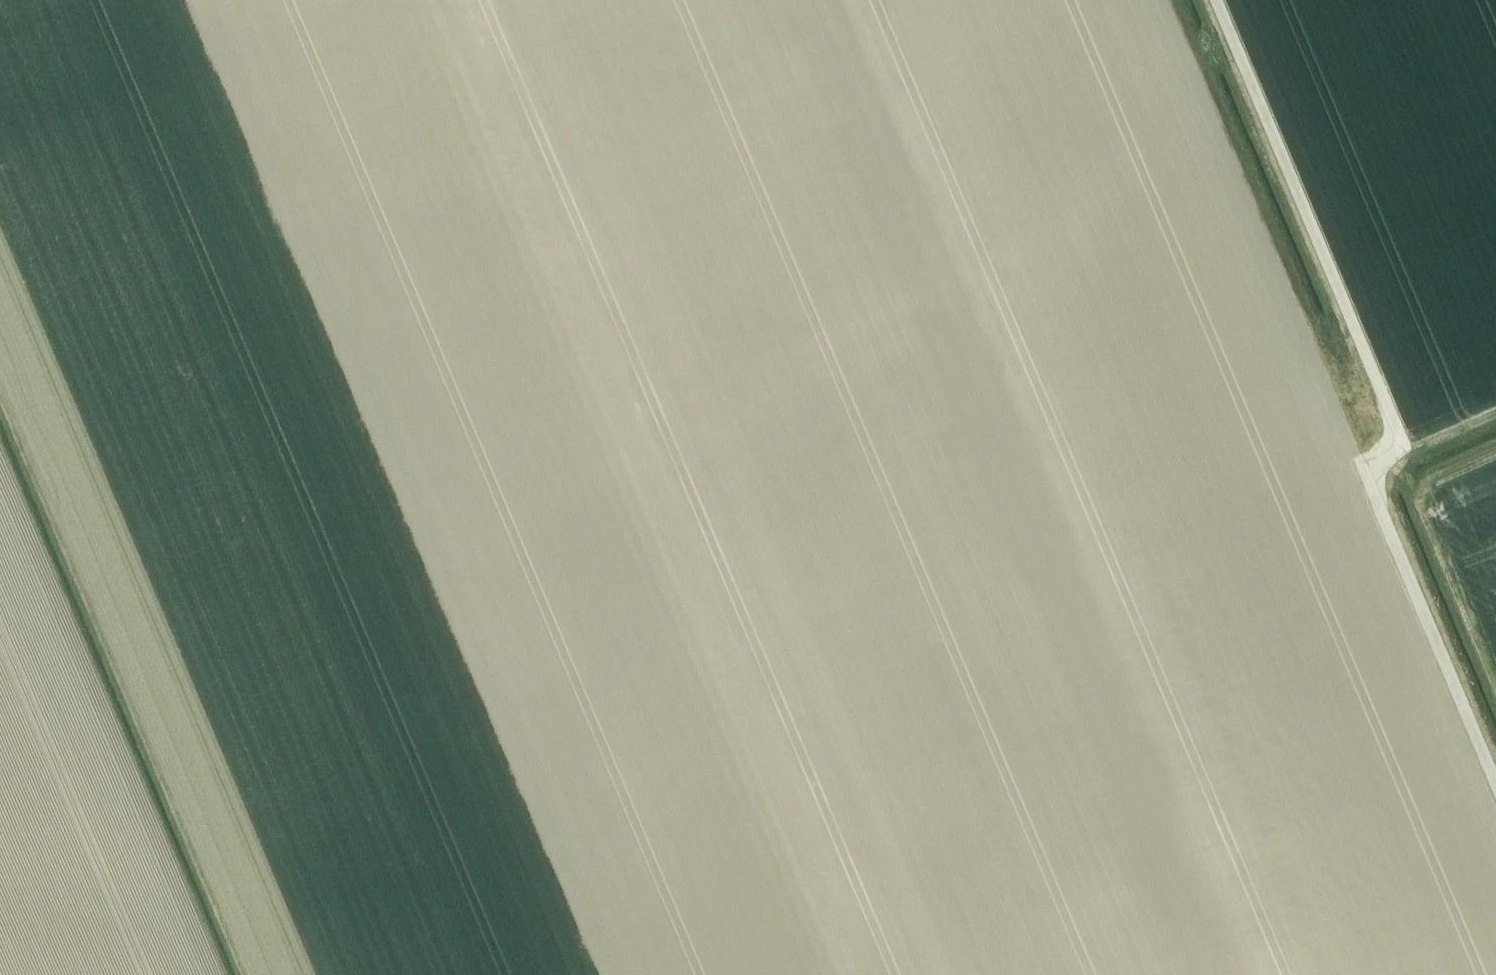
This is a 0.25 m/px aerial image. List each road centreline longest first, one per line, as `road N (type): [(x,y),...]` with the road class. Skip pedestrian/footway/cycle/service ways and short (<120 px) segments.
road 1 (track): [(1495,803),(1387,546),(1380,457),(1360,386),(1200,0)]

